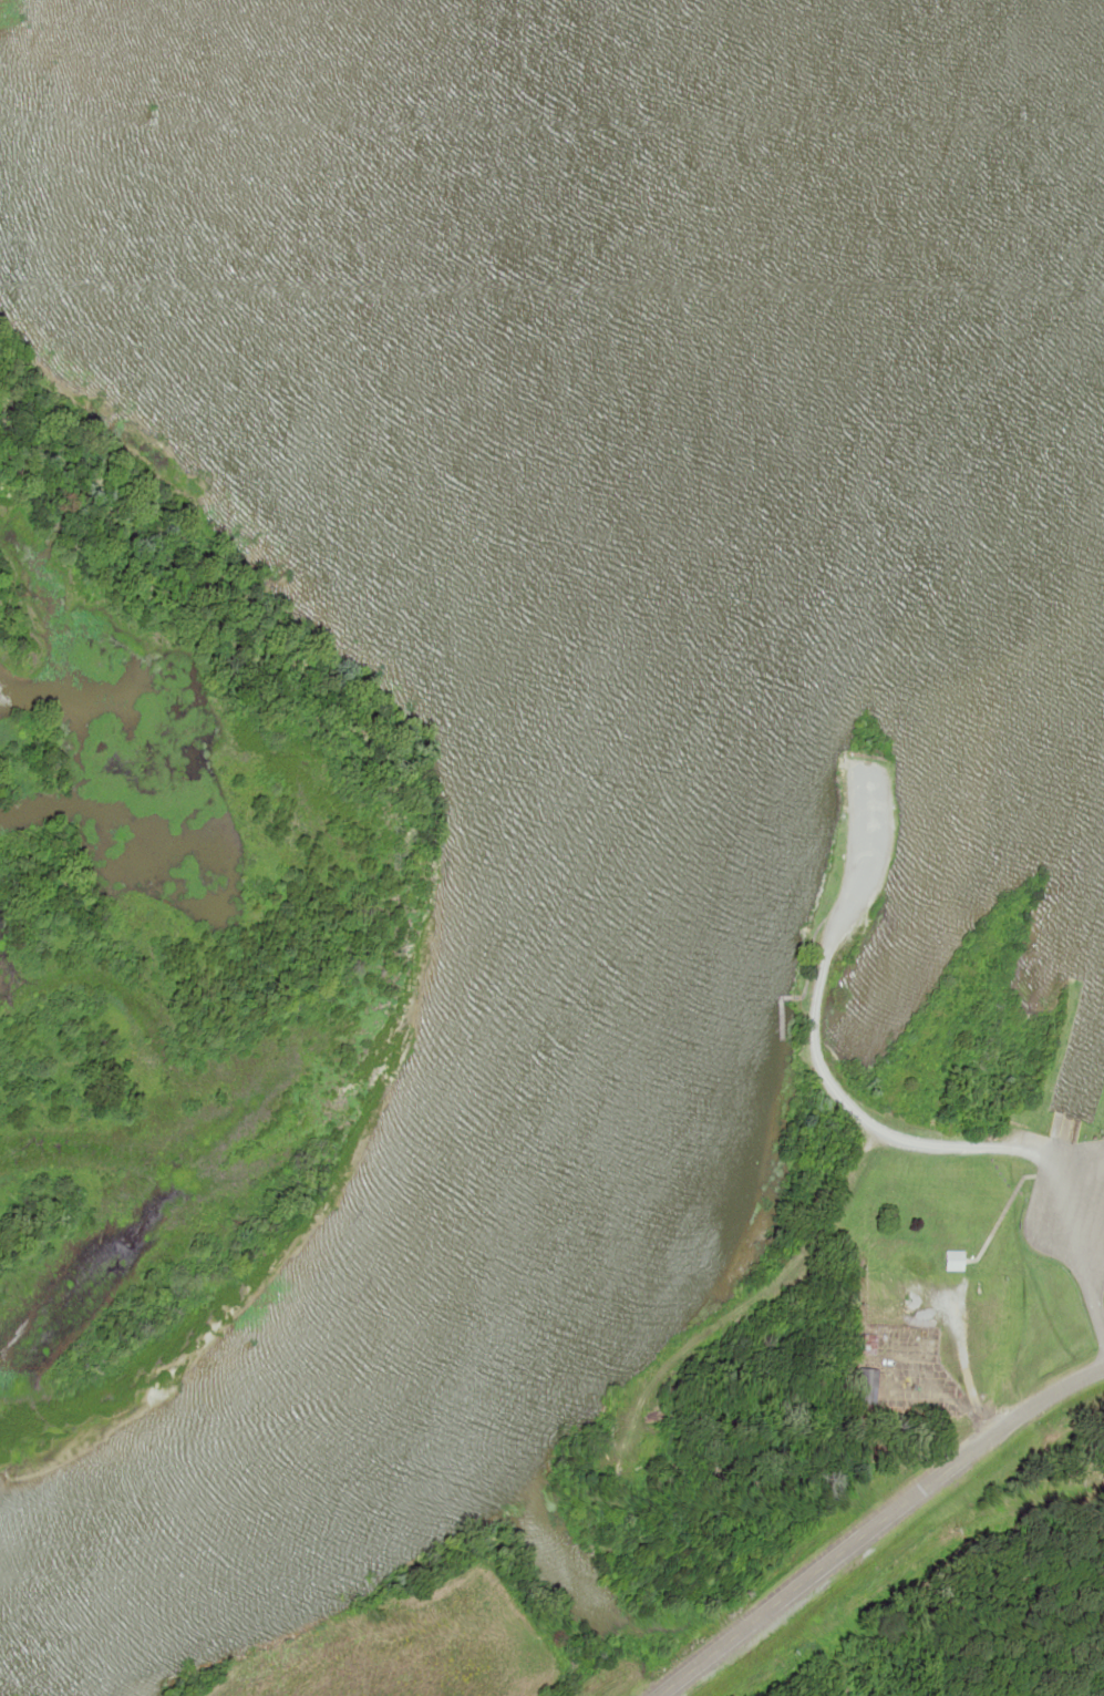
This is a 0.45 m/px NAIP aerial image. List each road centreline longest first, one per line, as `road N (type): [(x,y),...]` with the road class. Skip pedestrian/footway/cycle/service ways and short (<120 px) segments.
road 1 (residential): [(647,1695),(1034,1397),(1103,1371)]

